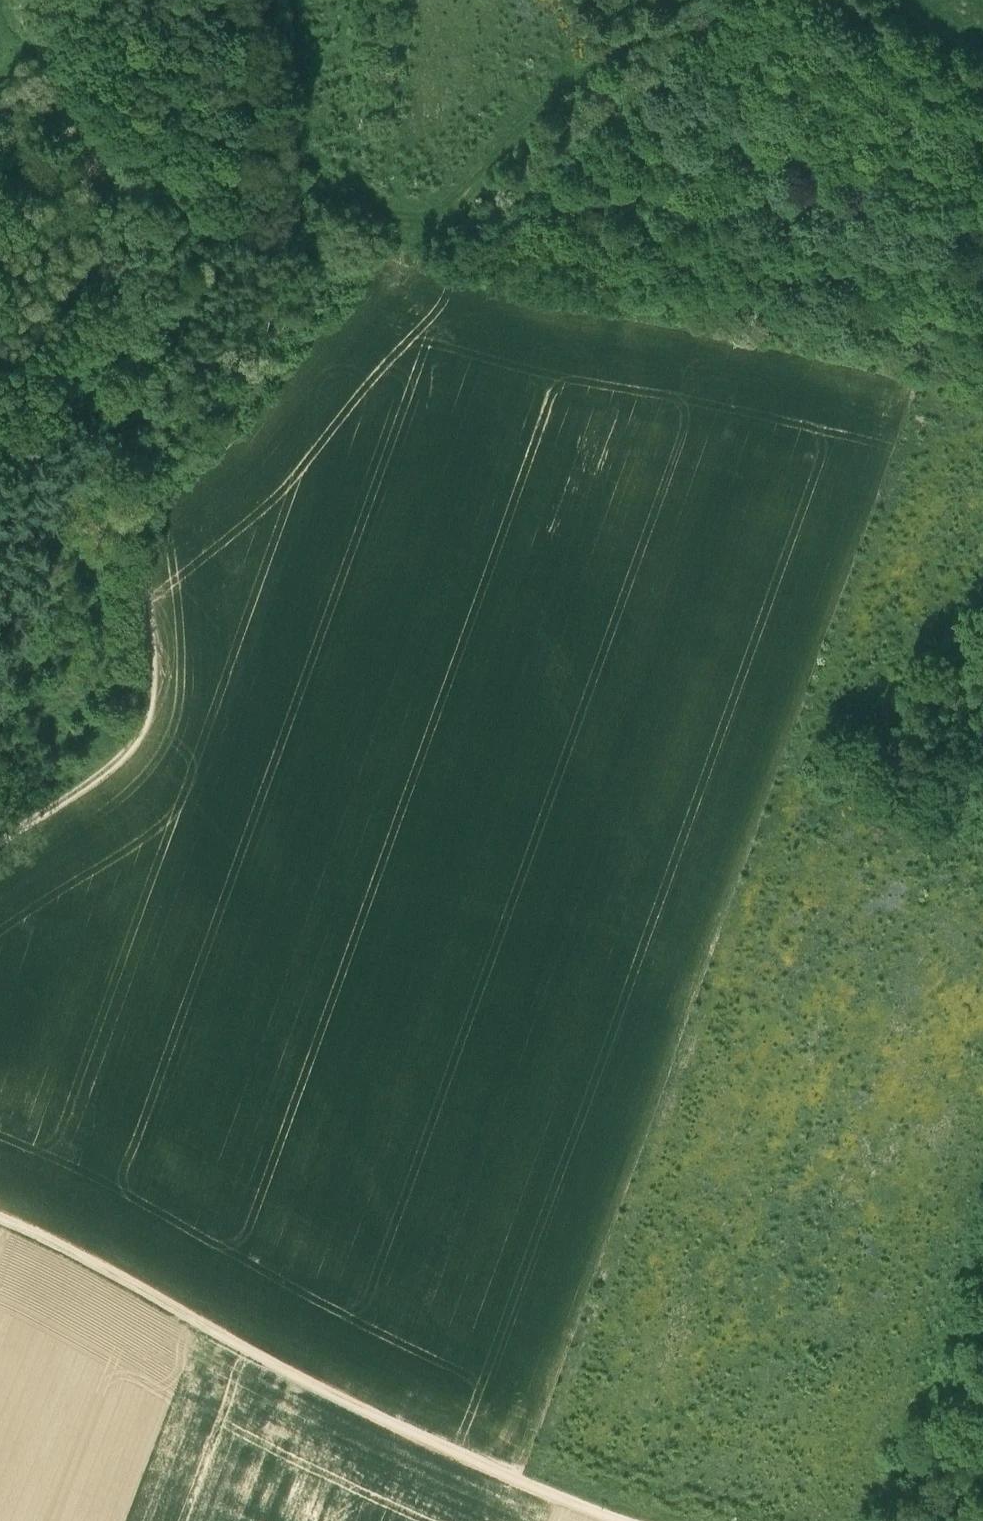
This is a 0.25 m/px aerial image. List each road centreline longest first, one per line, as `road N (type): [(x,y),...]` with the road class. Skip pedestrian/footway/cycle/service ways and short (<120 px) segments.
road 1 (track): [(0,837),(123,757),(140,735),(151,694),(107,351),(48,46)]
road 2 (track): [(0,1217),(307,1381),(625,1520)]
road 3 (track): [(79,181),(247,137),(311,162),(386,217),(427,215),(462,193),(653,0)]

